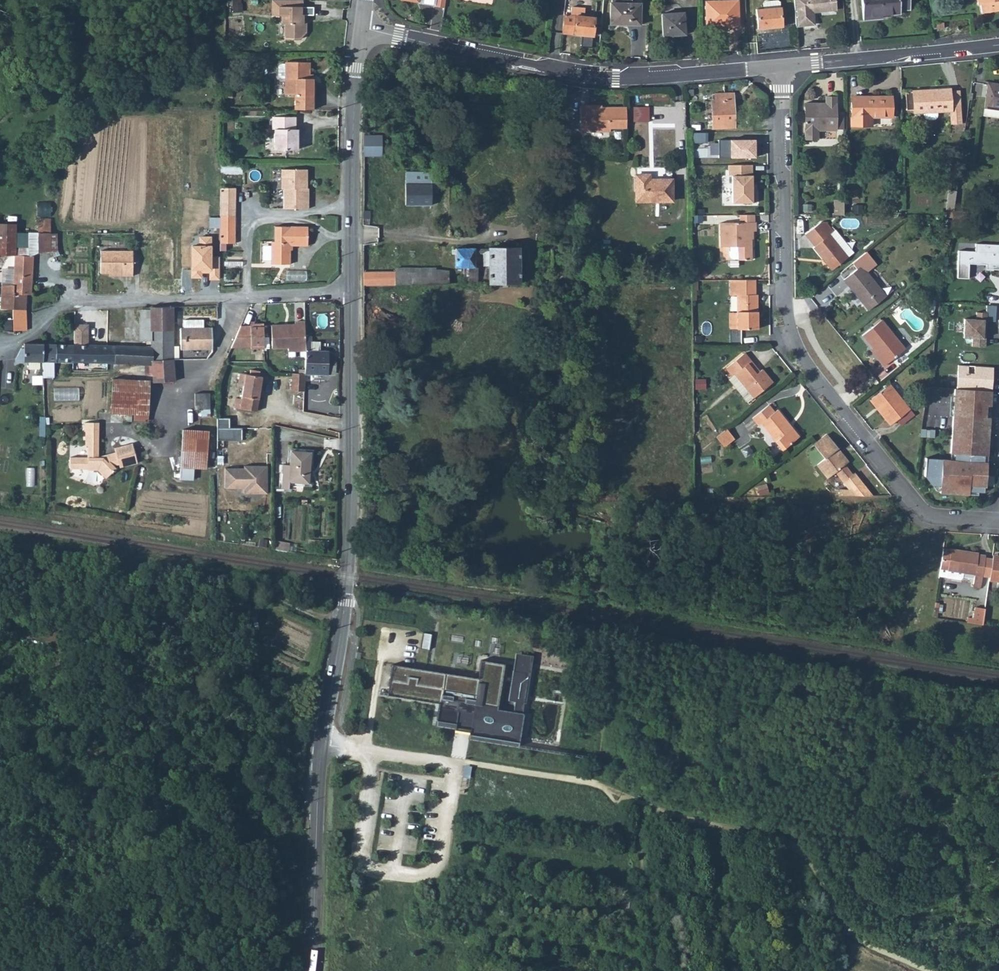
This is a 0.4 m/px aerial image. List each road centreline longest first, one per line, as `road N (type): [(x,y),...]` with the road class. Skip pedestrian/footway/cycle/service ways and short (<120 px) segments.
road 1 (residential): [(782,65),(785,308),(794,342),(917,505),(936,516),(998,522)]
road 2 (tertiary): [(322,743),(350,544),(352,291)]
road 3 (residential): [(782,65),(596,76),(362,26)]
road 4 (track): [(587,780),(691,817),(780,836),(810,860),(858,938),(926,970)]
road 5 (track): [(343,621),(238,582),(0,545)]
road 6 (residential): [(352,291),(73,301),(55,310)]
road 7 (unclassified): [(322,743),(587,780)]
road 8 (tertiary): [(352,291),(362,26)]
road 9 (tertiary): [(309,970),(322,743)]
road 10 (residential): [(998,43),(782,65)]

